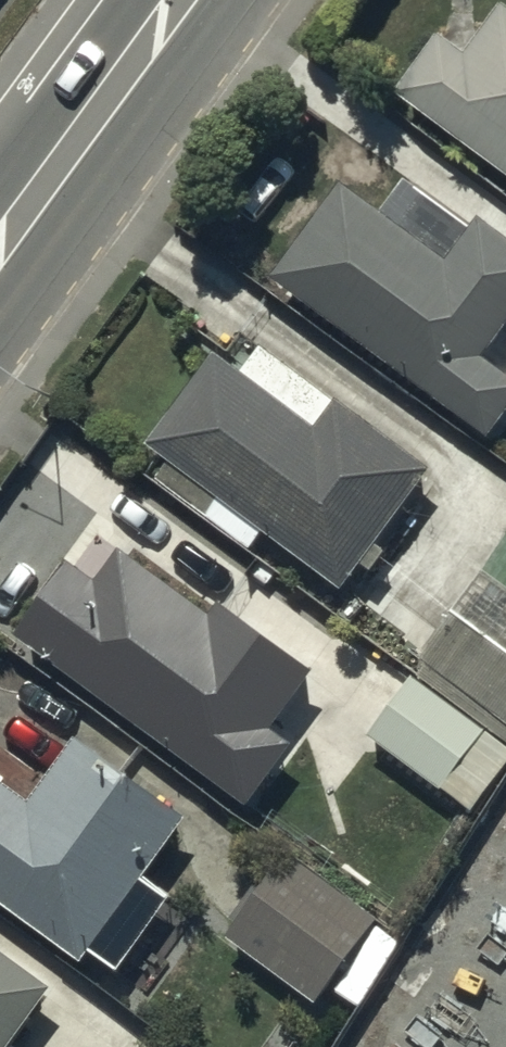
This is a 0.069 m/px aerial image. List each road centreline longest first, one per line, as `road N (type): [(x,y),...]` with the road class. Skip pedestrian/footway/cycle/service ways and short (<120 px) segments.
road 1 (secondary): [(180,0),(0,247)]

